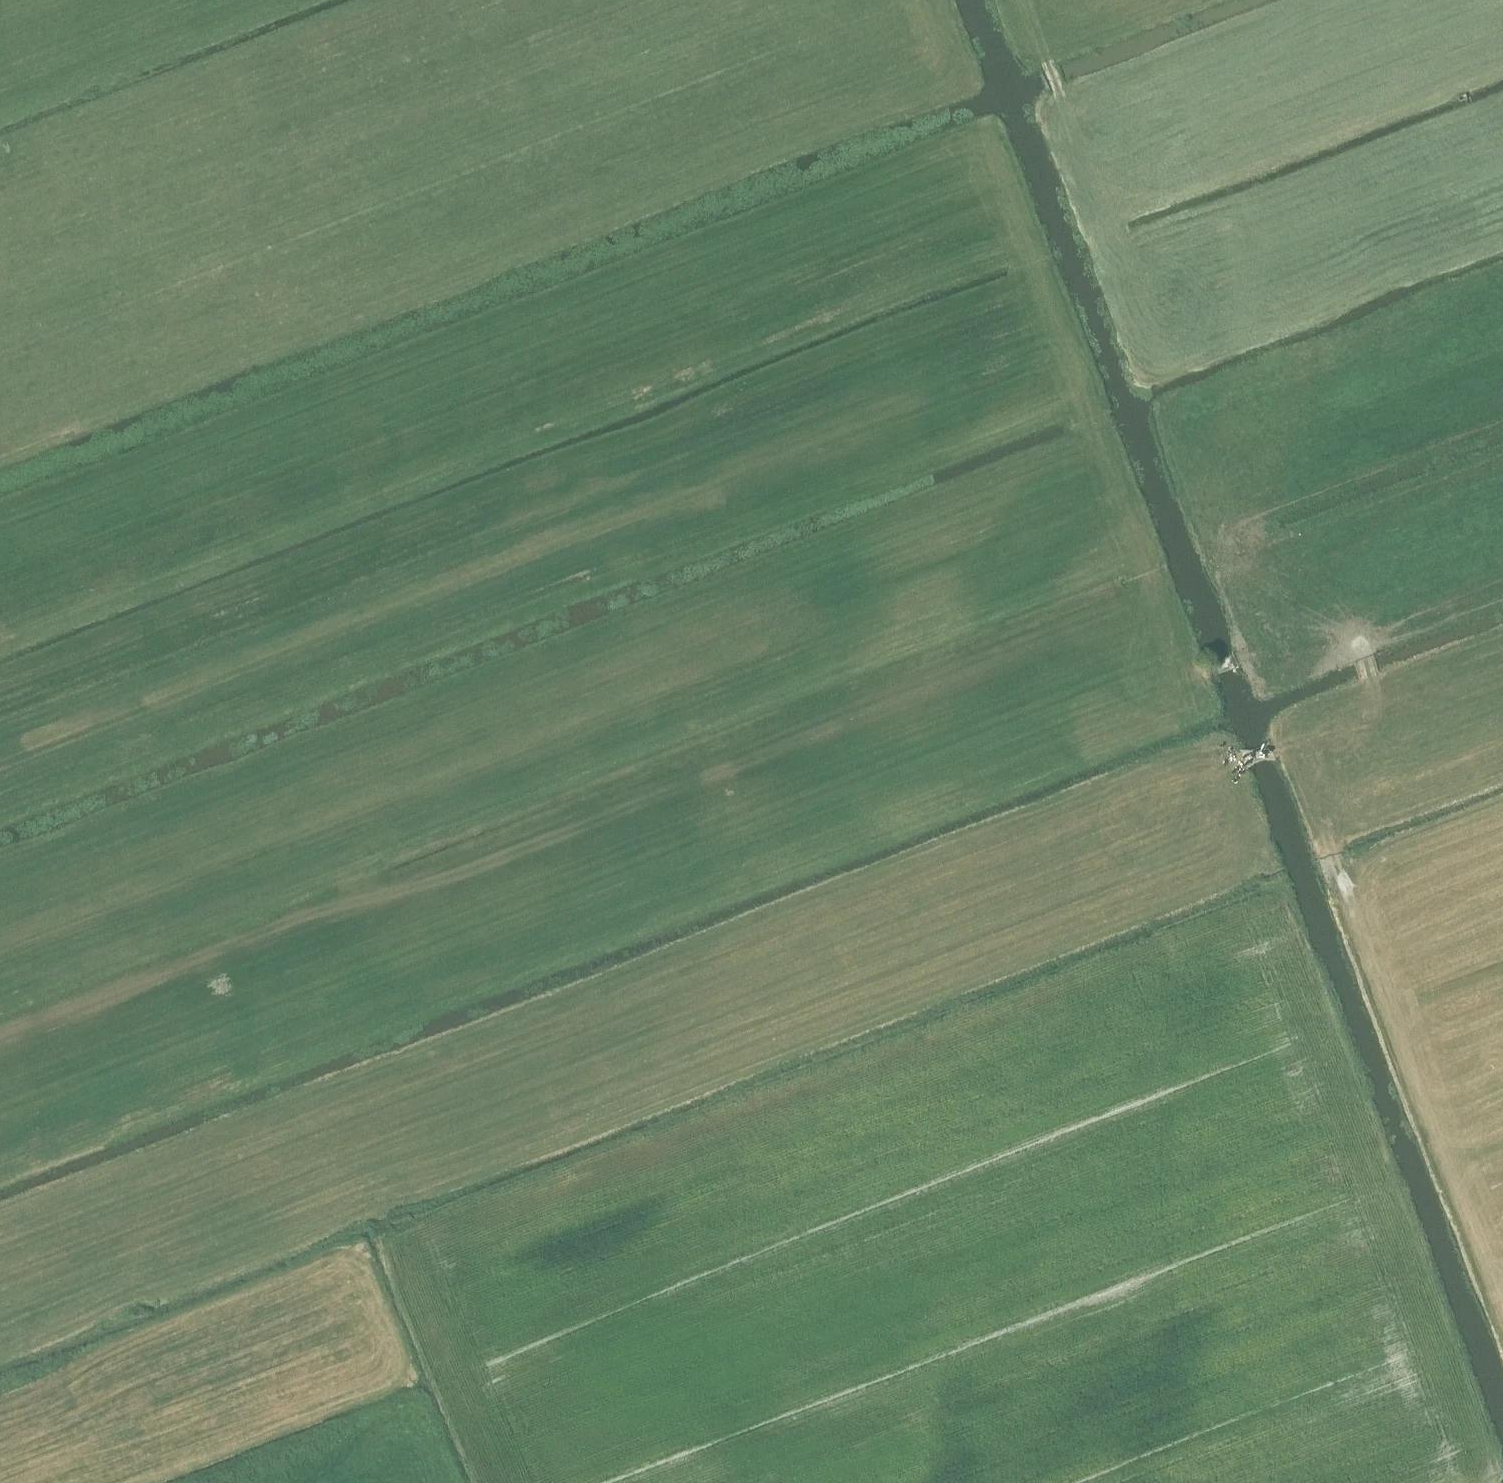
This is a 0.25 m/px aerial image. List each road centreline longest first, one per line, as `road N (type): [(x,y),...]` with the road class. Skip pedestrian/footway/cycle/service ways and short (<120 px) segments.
road 1 (track): [(0,1287),(1324,727)]

